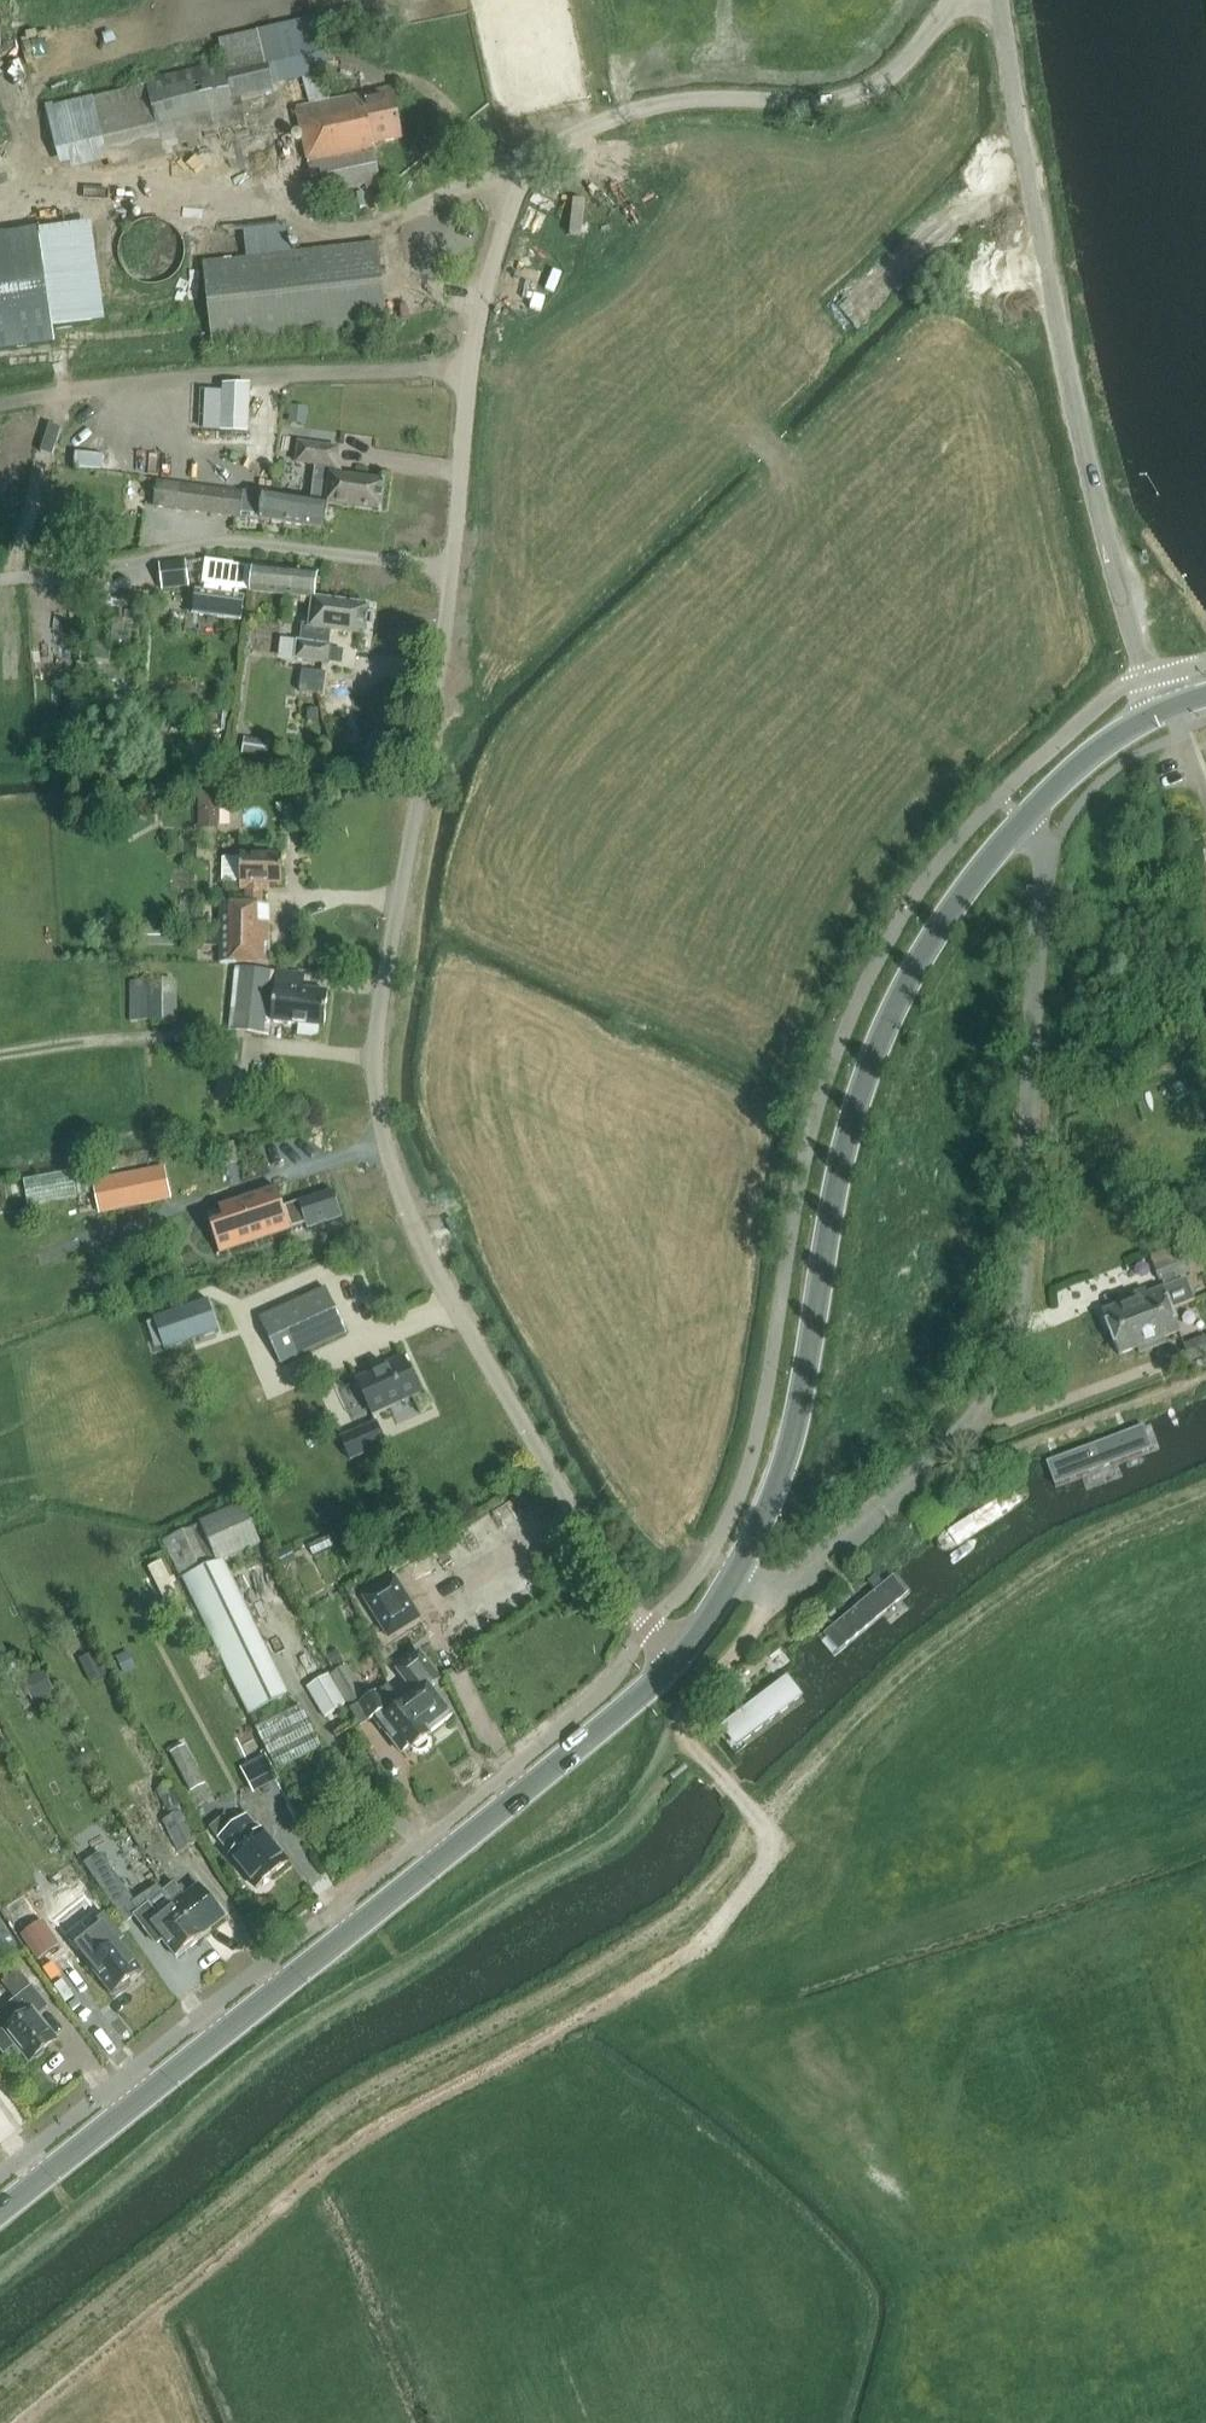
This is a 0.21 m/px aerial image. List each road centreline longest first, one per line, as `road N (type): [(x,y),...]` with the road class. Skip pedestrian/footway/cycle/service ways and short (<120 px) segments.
road 1 (unclassified): [(679,1655),(629,1597),(460,1316),(387,1153),(375,1057),(452,570)]
road 2 (track): [(29,2422),(359,2140),(553,2039),(712,1939),(773,1854),(771,1836),(736,1796)]
road 3 (track): [(759,1817),(686,1914),(342,2105),(0,2393)]
road 4 (residential): [(739,1576),(772,1590),(805,1565),(949,1447),(1007,1364),(1019,1309),(1045,869),(1029,816)]
road 5 (unclassified): [(452,570),(474,338),(504,225),(537,161),(571,134),(652,107),(728,99),(825,105),(865,95),(906,66),(964,0)]
road 6 (secondary): [(0,2222),(462,1849),(625,1711),(679,1655)]
road 7 (secondary): [(739,1576),(781,1485),(799,1419),(834,1199),(889,1025),(937,941),(1029,816)]
road 8 (unclassified): [(1171,707),(1142,660),(1099,522),(999,0)]
road 9 (track): [(759,1817),(815,1752),(932,1646),(1076,1542),(1205,1486)]
road 10 (unclassified): [(452,570),(235,544),(0,580)]
road 11 (secondary): [(1029,816),(1110,743),(1171,707)]
road 12 (track): [(772,1590),(748,1640),(684,1717),(684,1737)]

